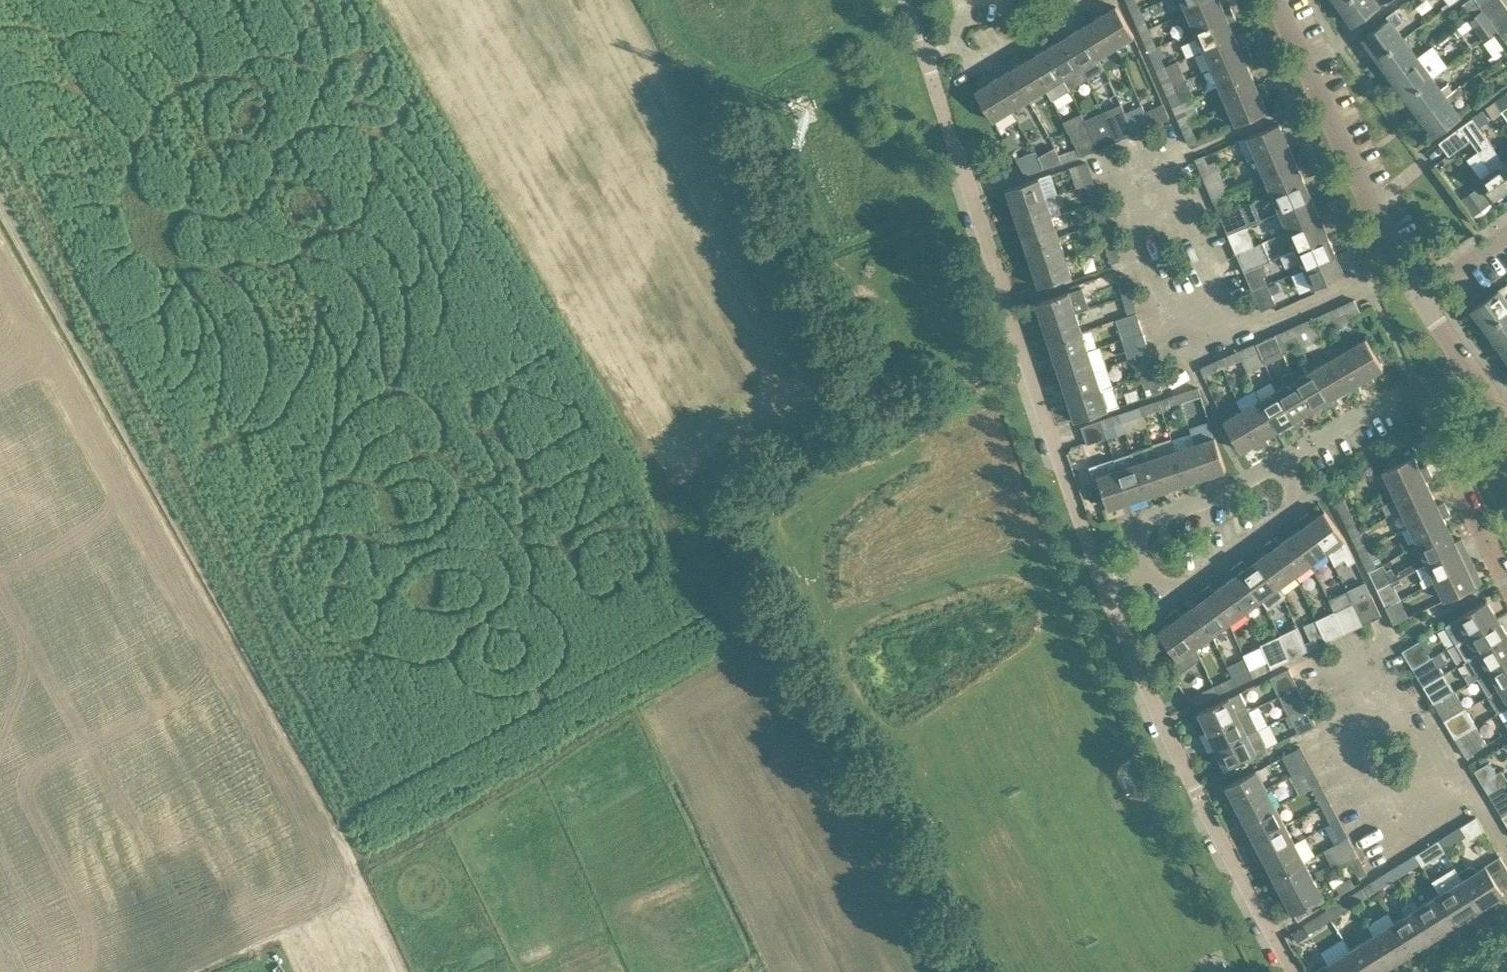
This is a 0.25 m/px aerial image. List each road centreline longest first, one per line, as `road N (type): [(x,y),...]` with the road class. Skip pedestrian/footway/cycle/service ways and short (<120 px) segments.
road 1 (residential): [(1102,584),(1048,439),(925,51)]
road 2 (residential): [(1295,971),(1152,709),(1102,584)]
road 3 (residential): [(1419,296),(1276,0)]
road 4 (residential): [(1143,568),(1166,588),(1185,587),(1295,508),(1300,489),(1288,457)]
road 5 (residential): [(1506,582),(1435,428),(1431,390)]
road 6 (residential): [(1143,568),(1138,548),(1152,517),(1232,489),(1288,457)]
road 7 (residential): [(1288,457),(1397,390),(1431,390)]
road 8 (residential): [(1081,0),(1075,13),(979,61),(962,43)]

